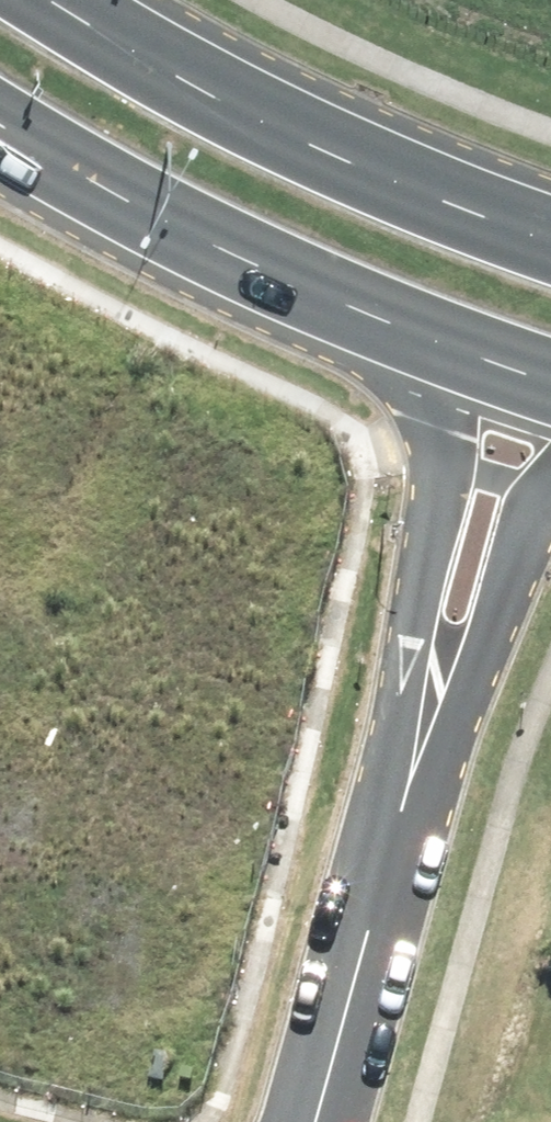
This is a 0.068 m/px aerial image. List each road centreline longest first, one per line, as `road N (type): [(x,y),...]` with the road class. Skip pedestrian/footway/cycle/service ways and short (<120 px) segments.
road 1 (secondary): [(69,0),(346,150),(550,240)]
road 2 (secondary): [(416,326),(0,116)]
road 3 (residential): [(421,734),(411,610),(444,427),(438,361),(416,326)]
road 4 (residential): [(421,734),(307,1121)]
road 5 (residential): [(550,481),(499,624),(421,734)]
road 6 (secondary): [(550,368),(416,326)]

